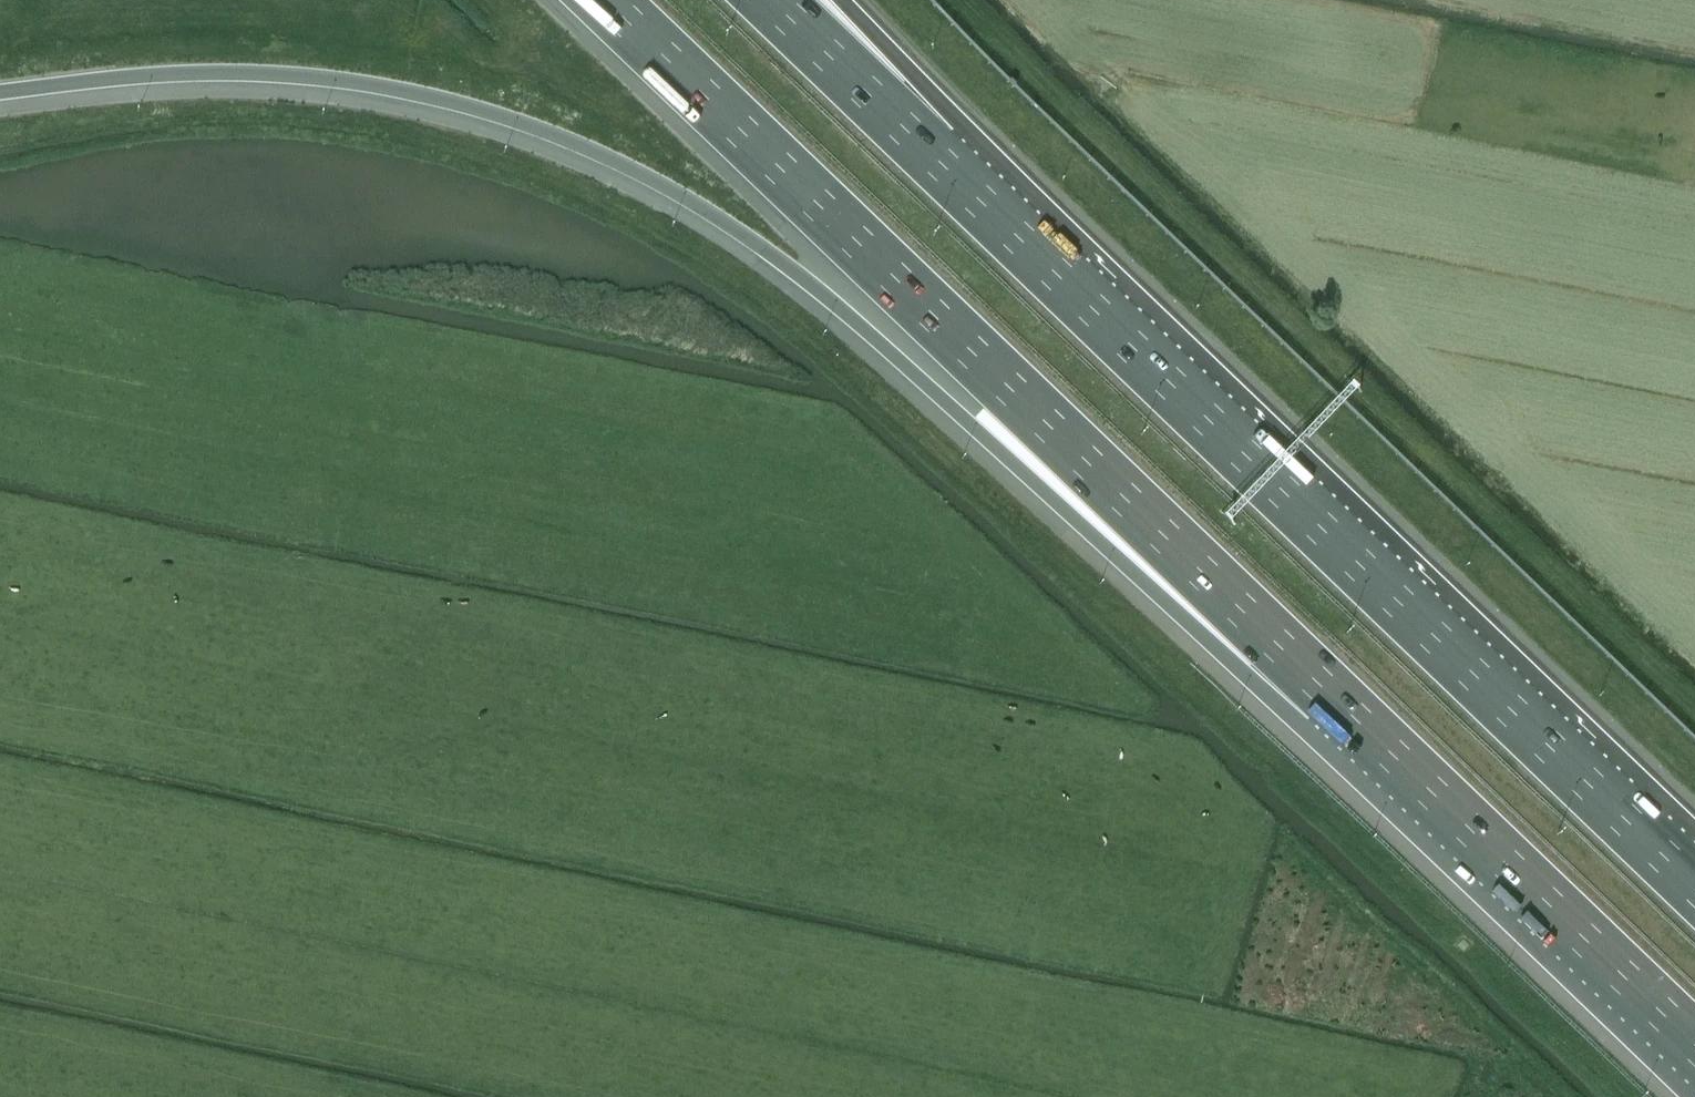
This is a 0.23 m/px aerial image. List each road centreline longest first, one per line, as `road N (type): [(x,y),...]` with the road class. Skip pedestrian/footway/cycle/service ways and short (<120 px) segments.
road 1 (motorway): [(0,96),(264,77),(445,103),(583,151),(705,213),(842,311),(971,424),(1336,702)]
road 2 (motorway): [(1694,889),(931,154)]
road 3 (motorway): [(604,0),(1336,702)]
road 4 (motorway): [(1336,702),(1694,1046)]
road 5 (motorway): [(931,154),(770,0)]
road 6 (motorway): [(931,154),(824,0)]

